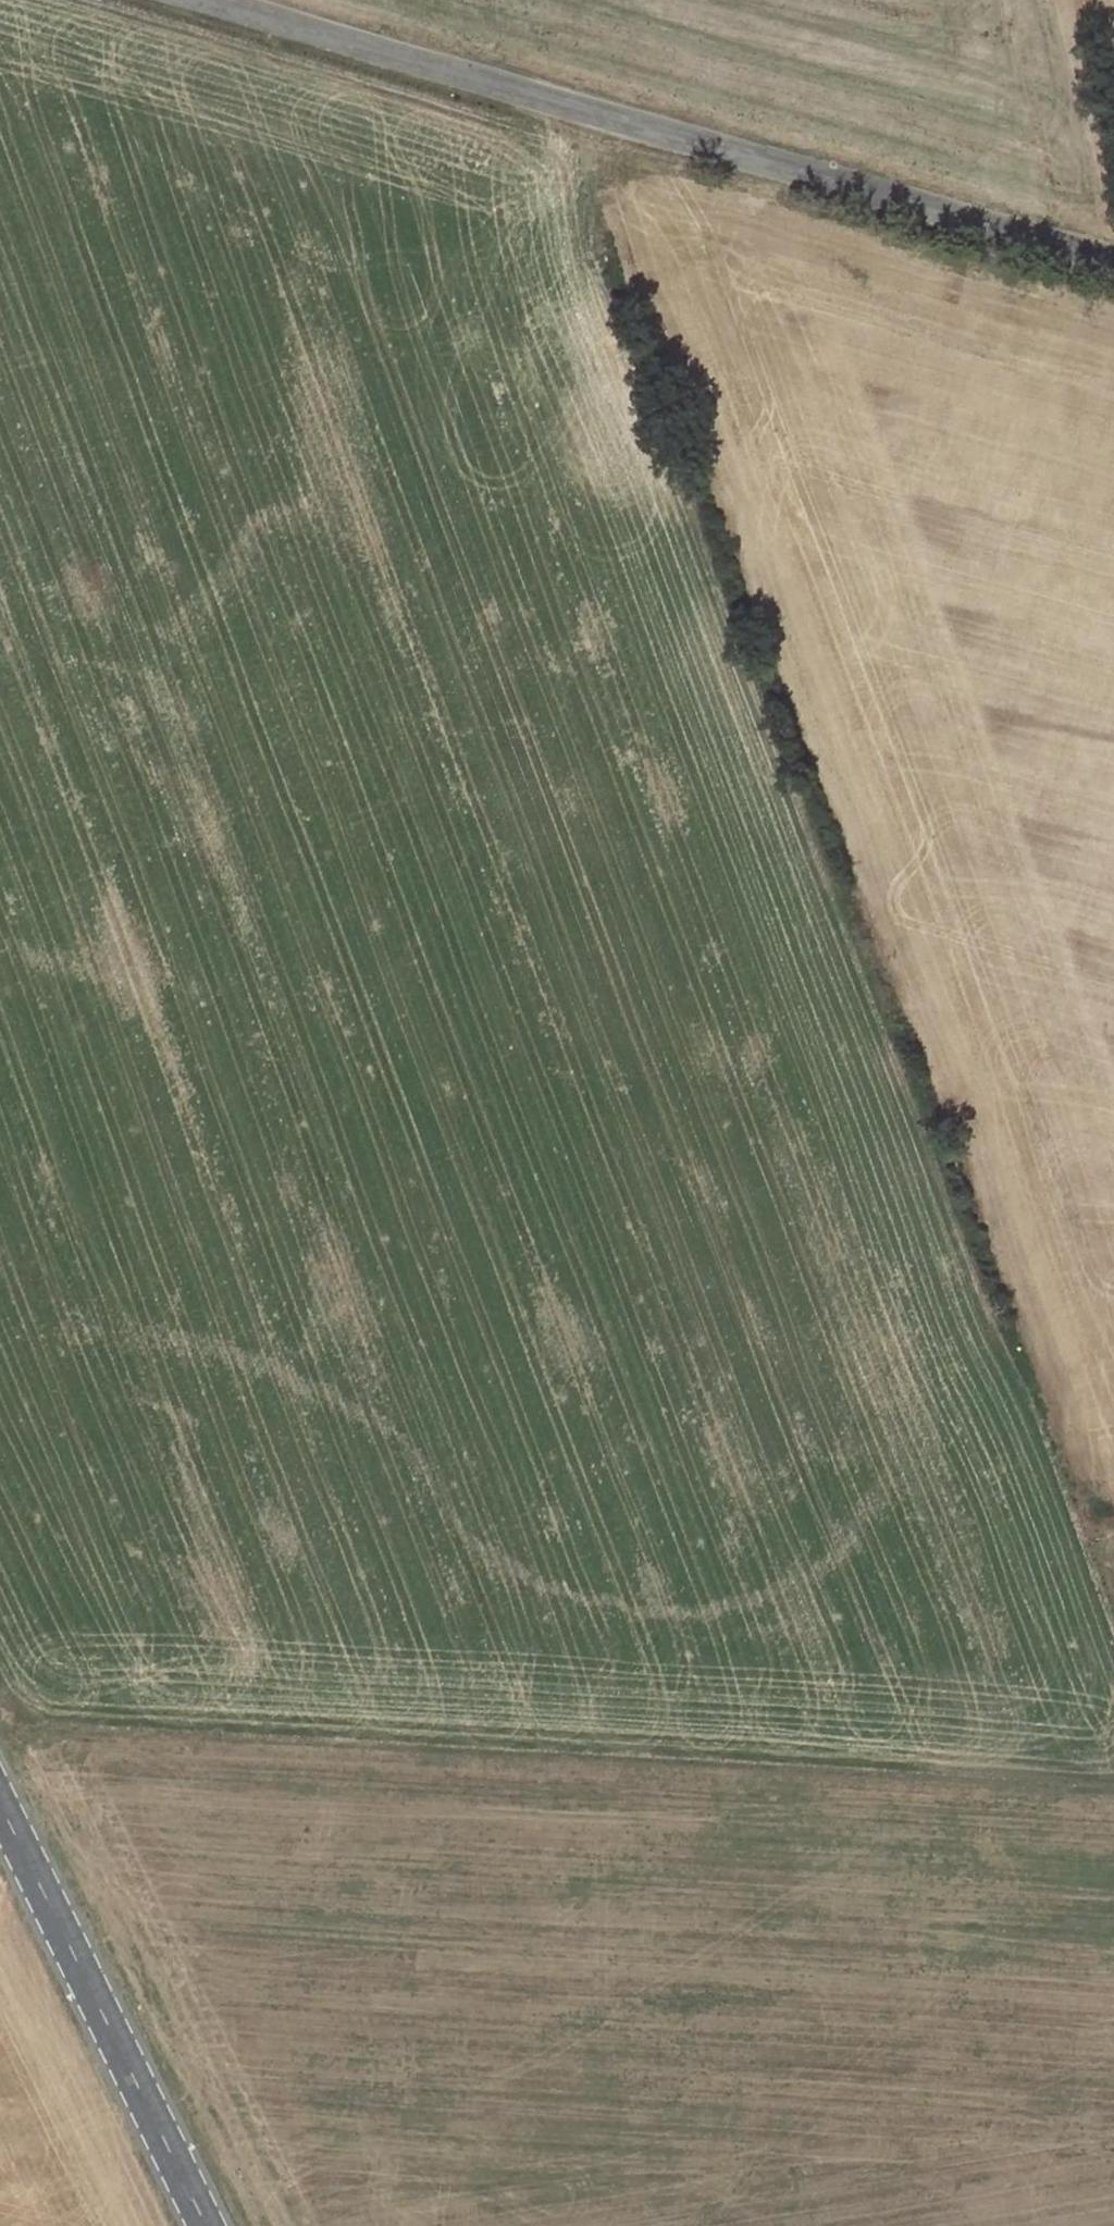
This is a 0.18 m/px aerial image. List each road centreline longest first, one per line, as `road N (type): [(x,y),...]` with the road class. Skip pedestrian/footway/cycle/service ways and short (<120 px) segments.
road 1 (unclassified): [(1113,261),(209,0)]
road 2 (secondary): [(0,1790),(215,2225)]

